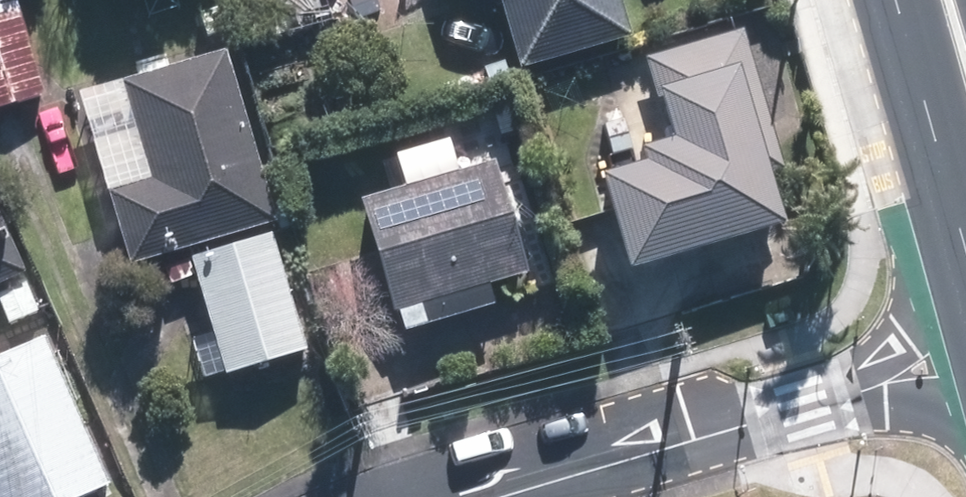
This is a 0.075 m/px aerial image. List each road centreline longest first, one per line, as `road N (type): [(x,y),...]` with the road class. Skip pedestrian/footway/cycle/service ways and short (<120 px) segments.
road 1 (residential): [(801,403),(500,496)]
road 2 (residential): [(801,403),(894,313),(947,212)]
road 3 (secondary): [(947,212),(885,0)]
road 4 (residential): [(965,418),(890,401),(801,403)]

